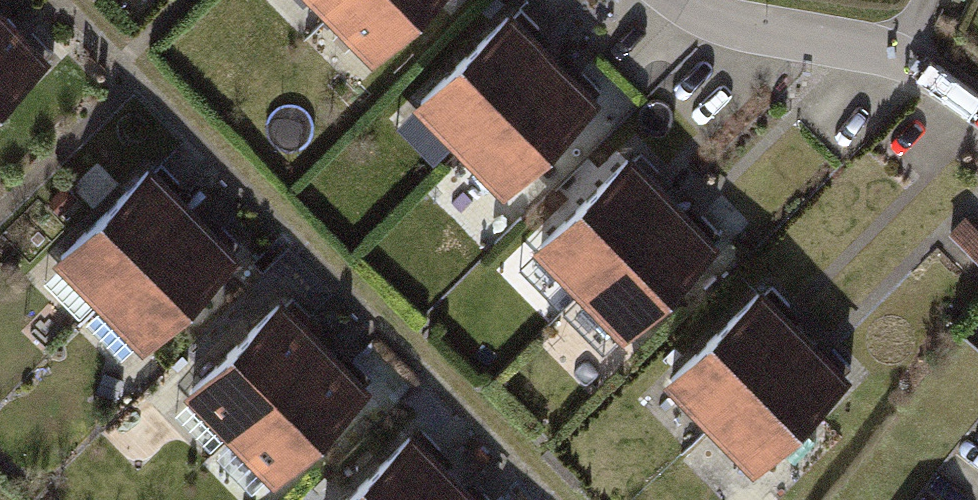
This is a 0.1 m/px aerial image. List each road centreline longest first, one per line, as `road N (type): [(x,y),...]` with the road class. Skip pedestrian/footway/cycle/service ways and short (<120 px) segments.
road 1 (residential): [(691,0),(899,55),(977,106)]

